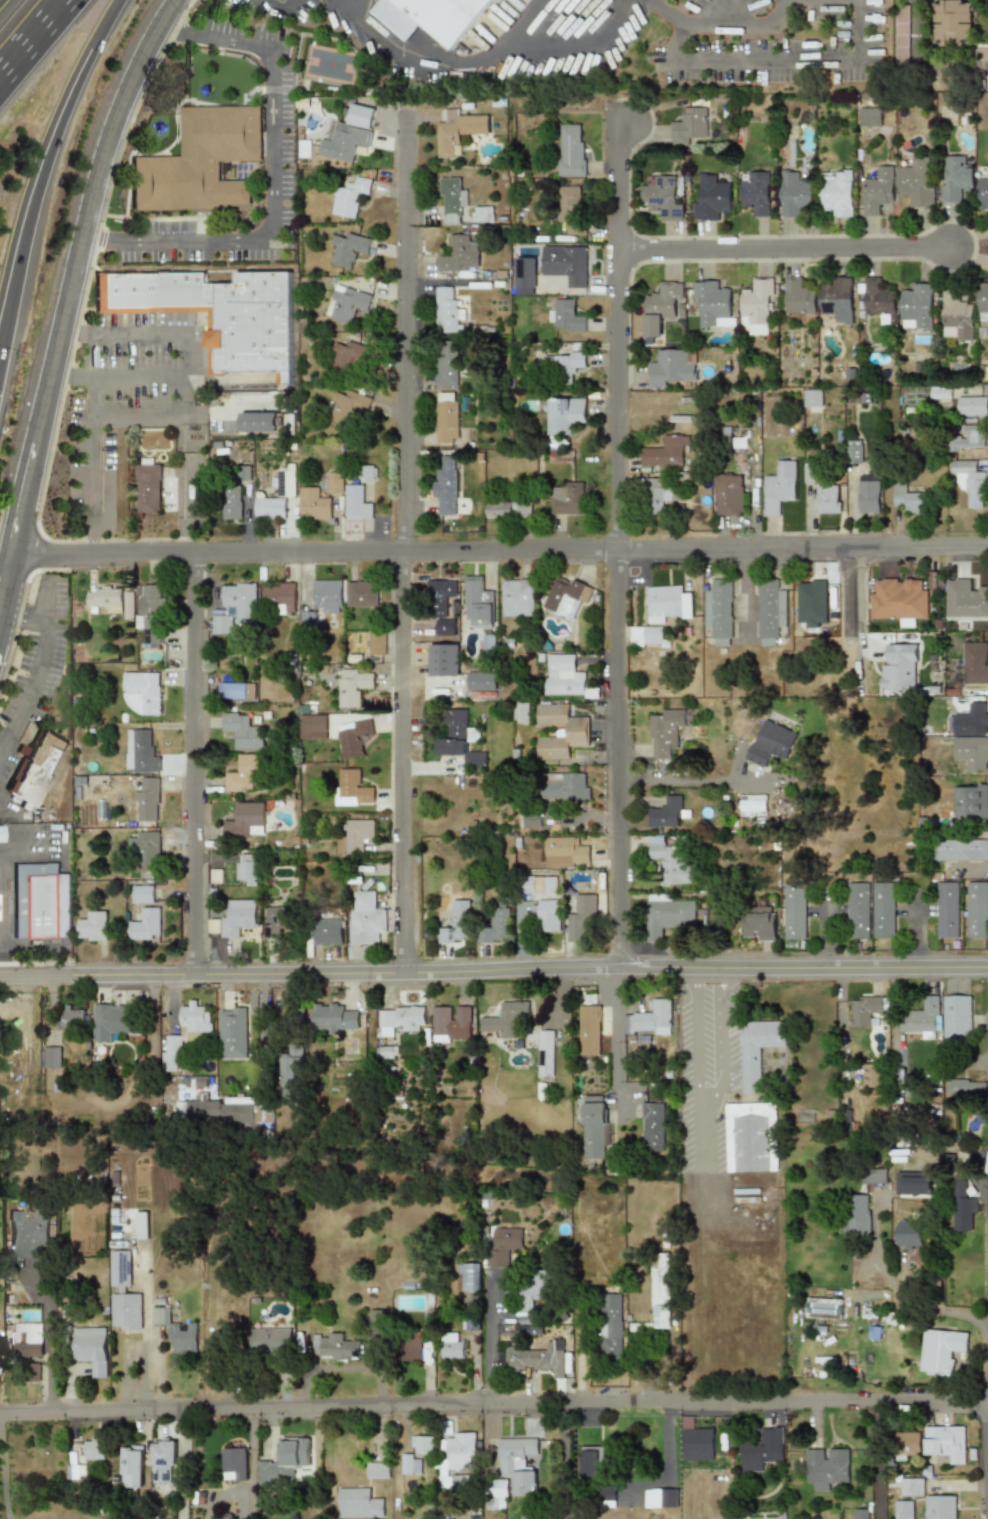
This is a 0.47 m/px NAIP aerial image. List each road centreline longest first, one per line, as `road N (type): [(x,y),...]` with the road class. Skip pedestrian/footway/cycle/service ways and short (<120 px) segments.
road 1 (tertiary): [(0,975),(987,967)]
road 2 (residential): [(0,1411),(985,1402)]
road 3 (residential): [(17,555),(987,546)]
road 4 (residential): [(612,972),(621,120)]
road 5 (residential): [(405,973),(404,122)]
road 6 (tertiary): [(0,615),(103,166),(179,0)]
road 7 (residential): [(194,976),(192,554)]
road 8 (motorway): [(0,363),(60,103),(85,43)]
road 9 (residential): [(620,249),(947,247)]
road 10 (residential): [(987,1492),(987,1235)]
road 11 (residential): [(879,1219),(894,1282),(918,1303),(972,1320),(987,1338)]

